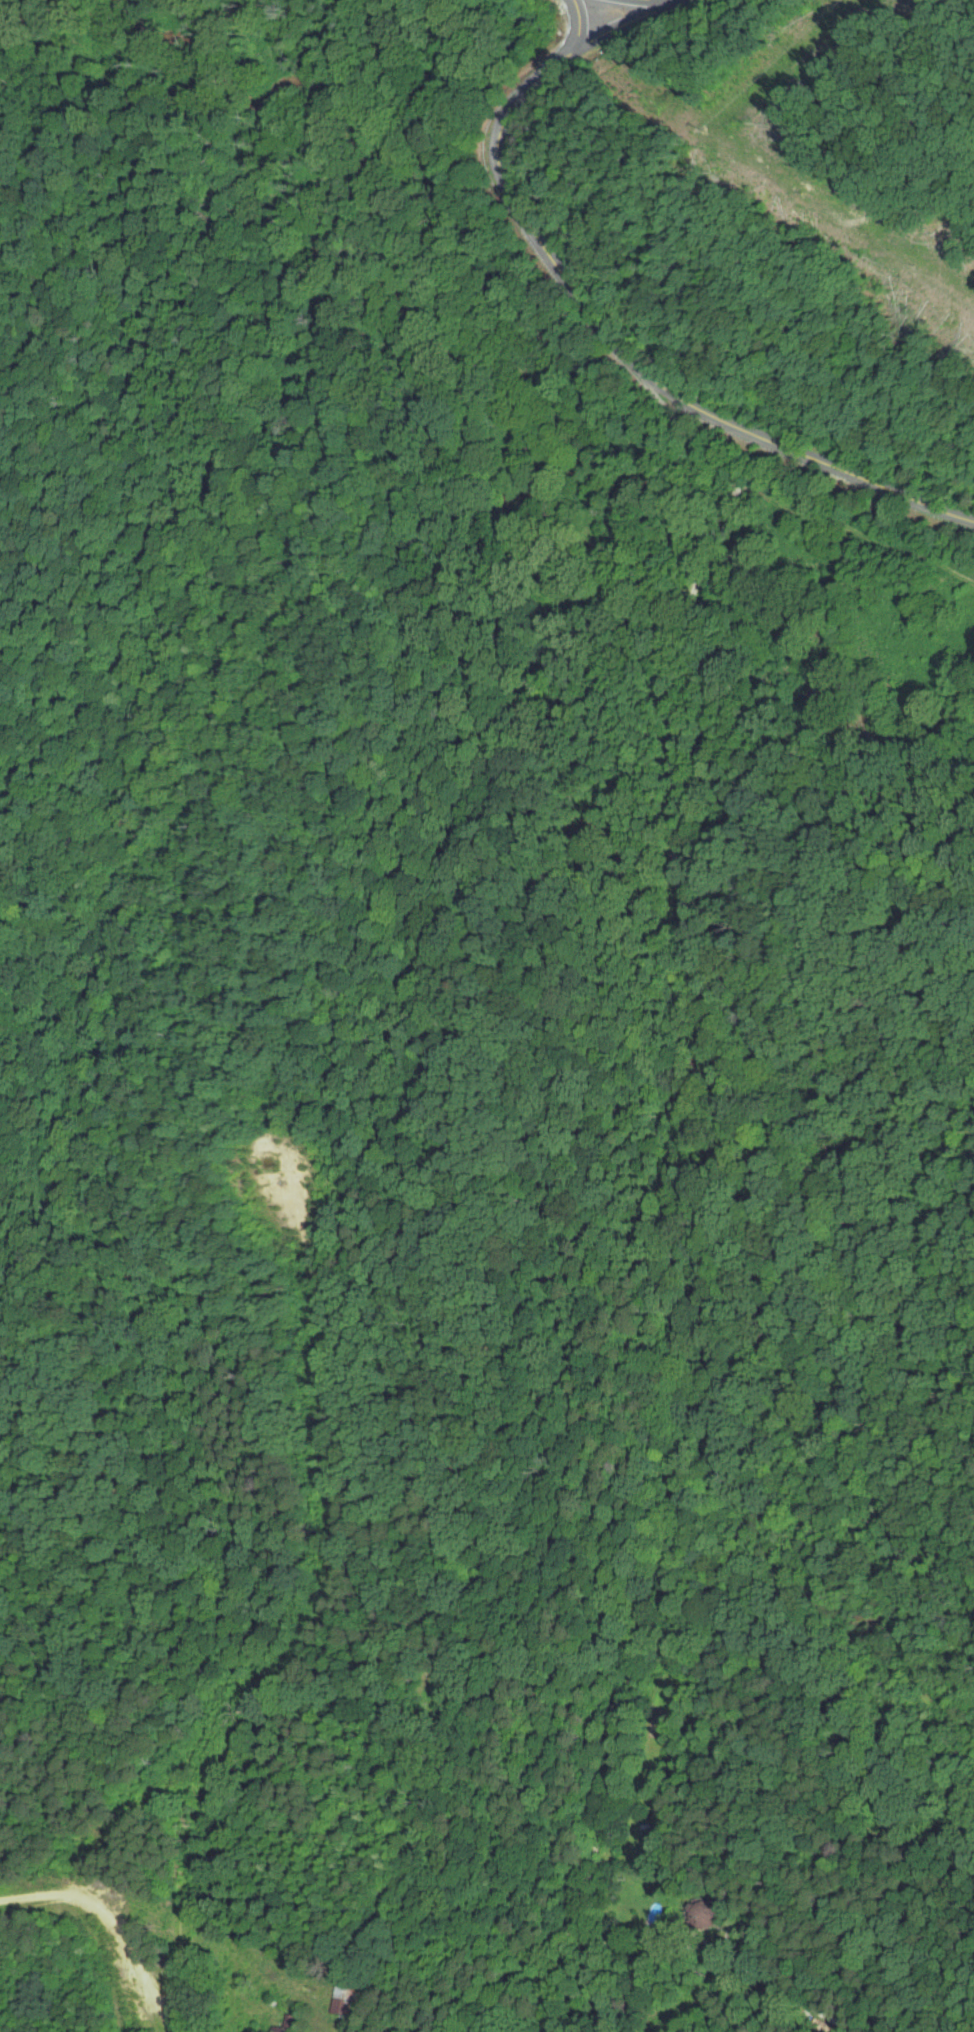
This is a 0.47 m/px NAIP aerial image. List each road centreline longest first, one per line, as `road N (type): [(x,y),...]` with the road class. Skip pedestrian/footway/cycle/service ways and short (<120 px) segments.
road 1 (residential): [(647,373),(731,502),(688,603),(677,739),(678,876),(707,974),(711,1038),(680,1173),(683,1248),(706,1306),(708,1375),(684,1459),(674,1538),(576,1909),(532,1971),(400,2031)]
road 2 (secondary): [(973,522),(677,396),(623,350),(525,212),(505,154),(528,101),(580,52),(691,0)]
road 3 (residential): [(132,2031),(118,1956),(81,1923),(0,1923)]

